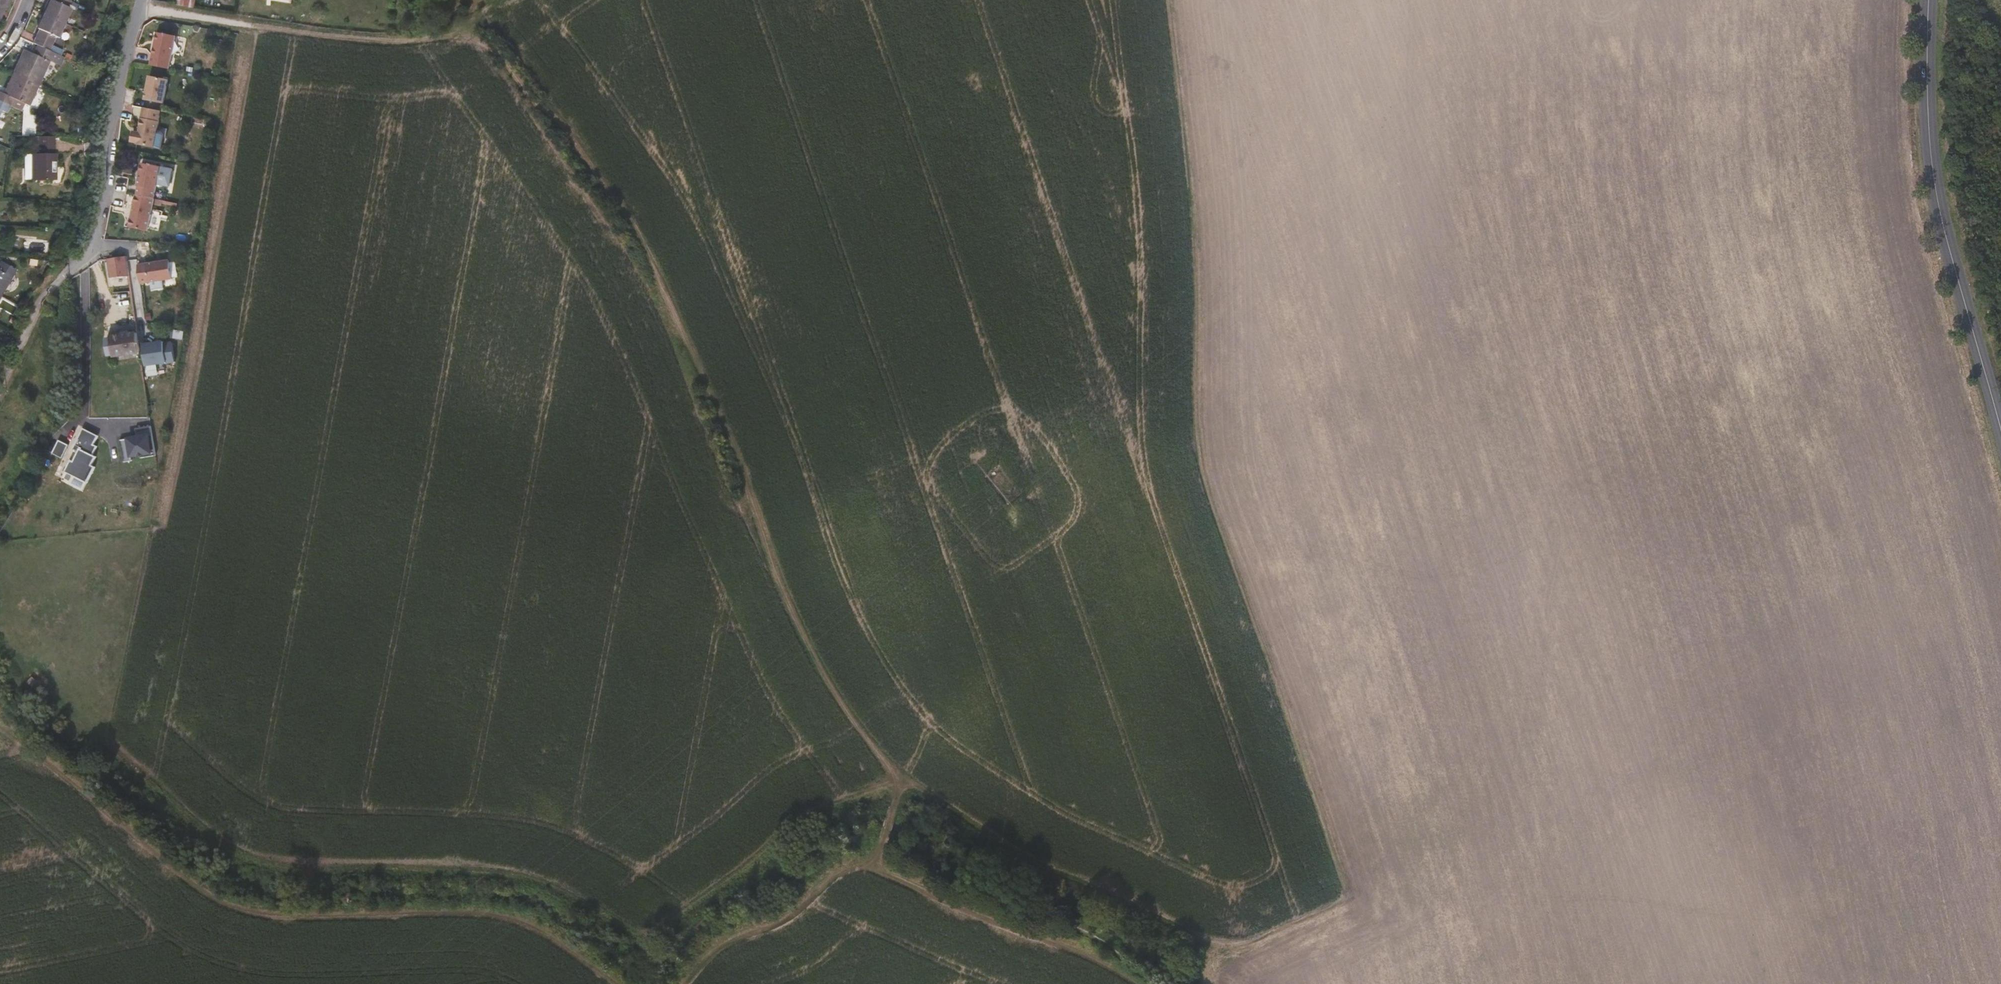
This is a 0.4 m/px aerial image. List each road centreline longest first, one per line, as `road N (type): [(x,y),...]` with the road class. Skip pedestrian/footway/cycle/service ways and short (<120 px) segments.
road 1 (track): [(141,7),(373,40),(469,34),(494,50),(637,250),(780,589),(902,797)]
road 2 (track): [(1224,955),(1351,900),(1205,474),(1196,214),(1172,0)]
road 3 (track): [(0,731),(208,899),(285,918),(477,913),(522,920),(615,983)]
road 4 (tertiary): [(2000,426),(1938,201),(1929,0)]
road 5 (residential): [(144,0),(113,101),(99,232),(44,296),(0,395)]
road 6 (track): [(688,983),(716,954),(773,931),(877,853)]

